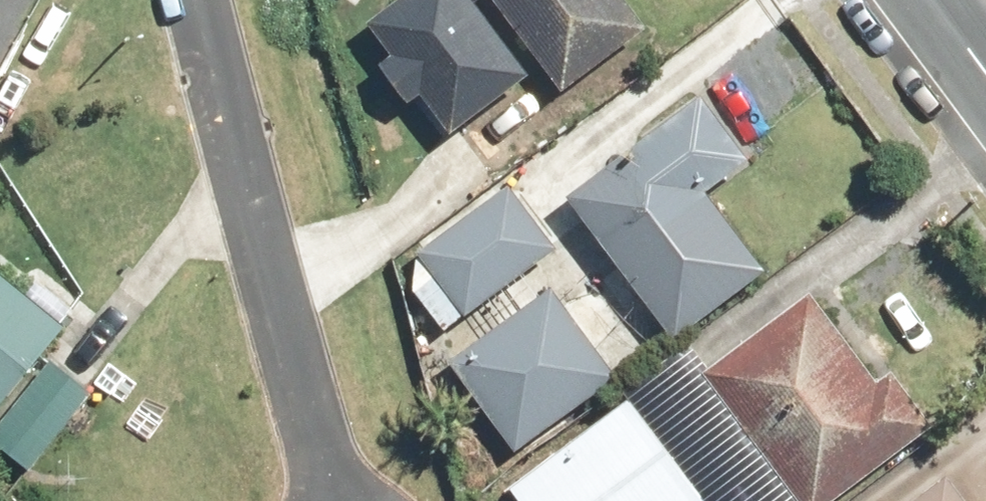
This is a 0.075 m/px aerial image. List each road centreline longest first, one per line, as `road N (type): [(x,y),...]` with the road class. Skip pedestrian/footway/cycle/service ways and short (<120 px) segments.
road 1 (residential): [(330,500),(198,0)]

